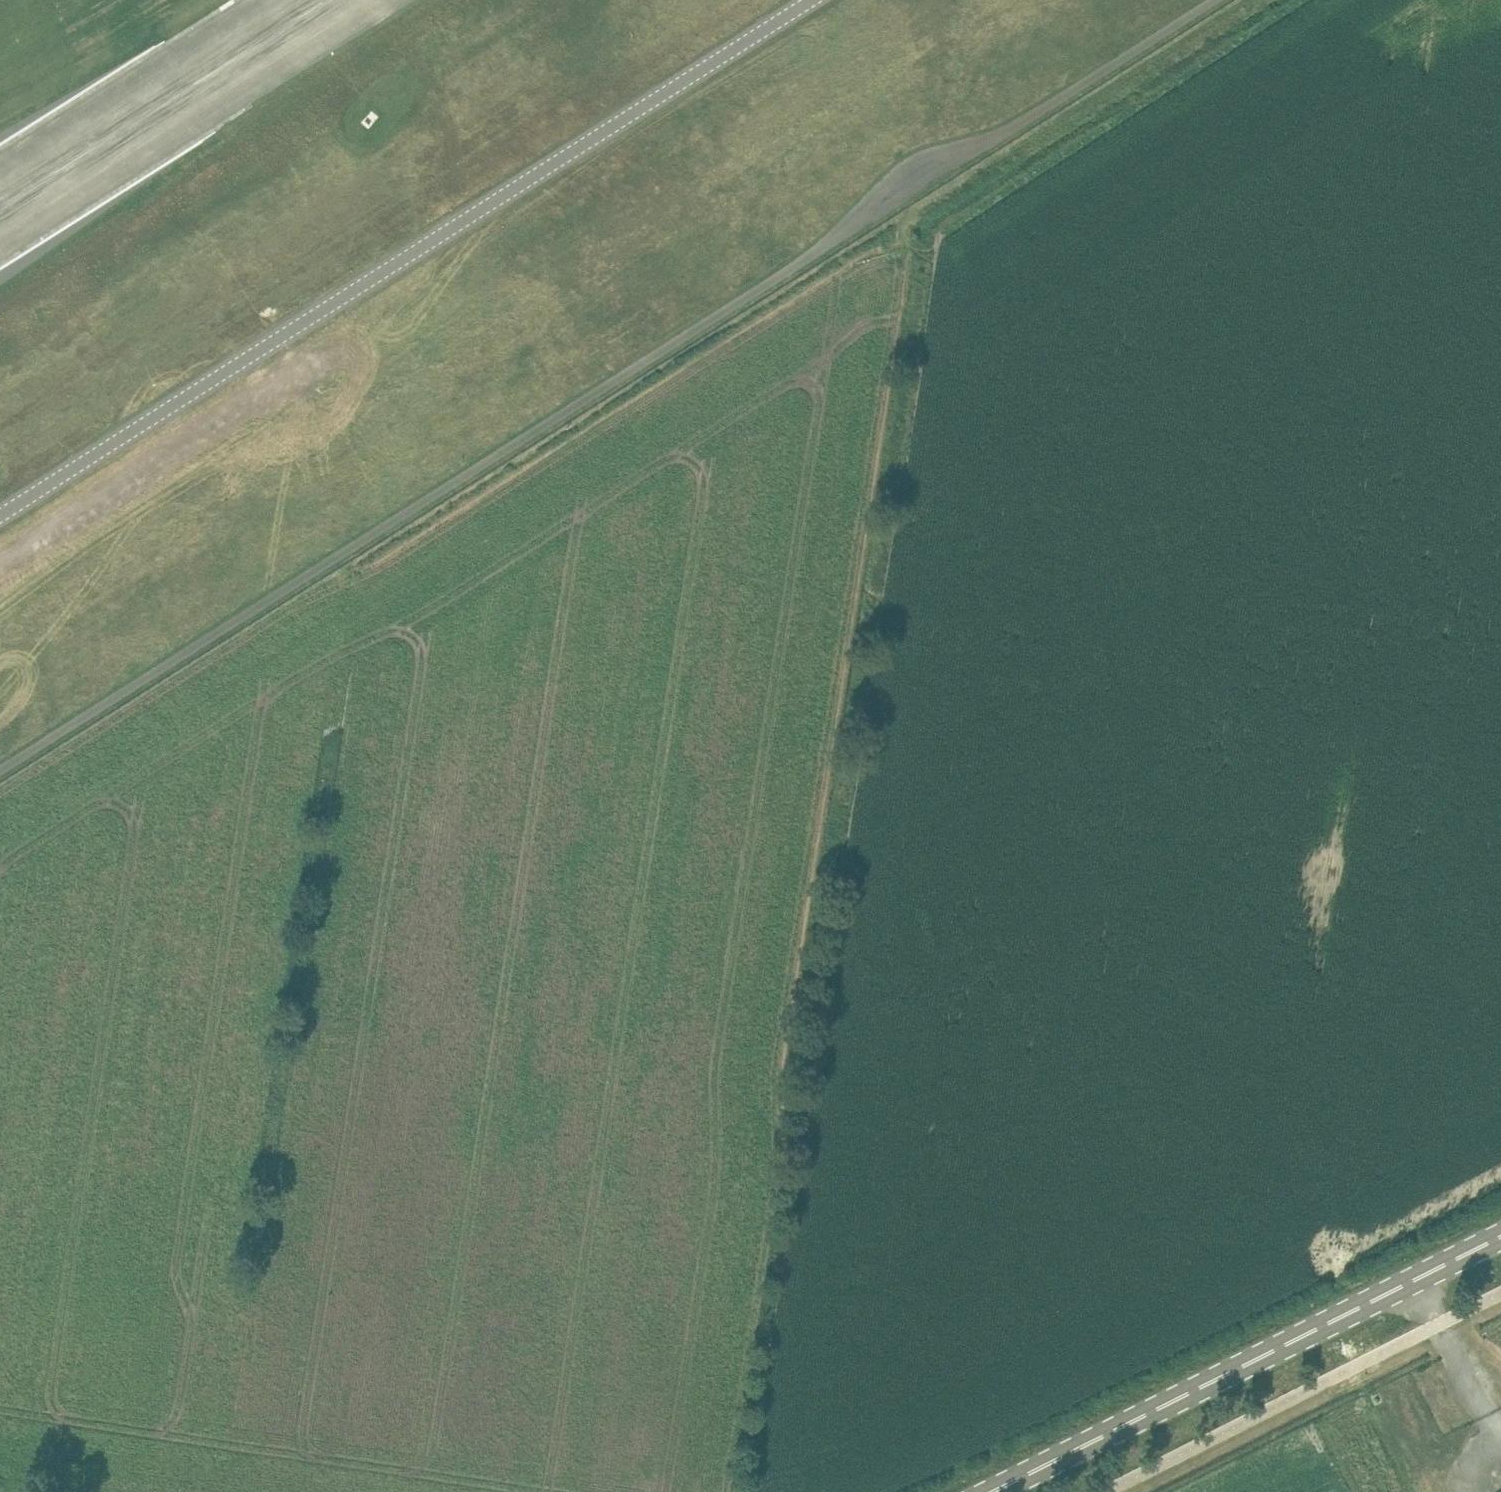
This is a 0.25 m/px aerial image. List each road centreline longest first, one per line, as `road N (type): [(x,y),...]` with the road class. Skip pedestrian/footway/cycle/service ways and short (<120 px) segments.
road 1 (primary): [(995,1491),(1500,1236)]

